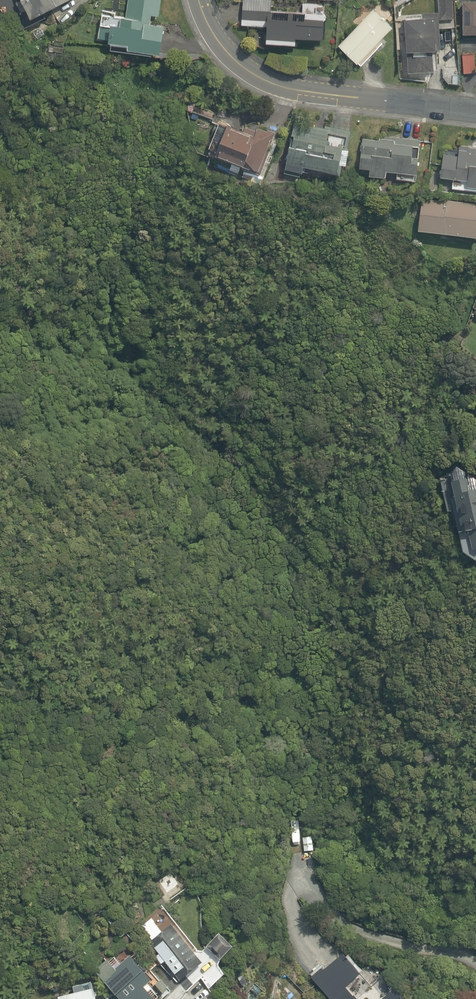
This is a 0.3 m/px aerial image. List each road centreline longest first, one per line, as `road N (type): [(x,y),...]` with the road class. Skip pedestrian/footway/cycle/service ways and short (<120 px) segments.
road 1 (residential): [(199,0),(217,42),(262,78),(475,110)]

